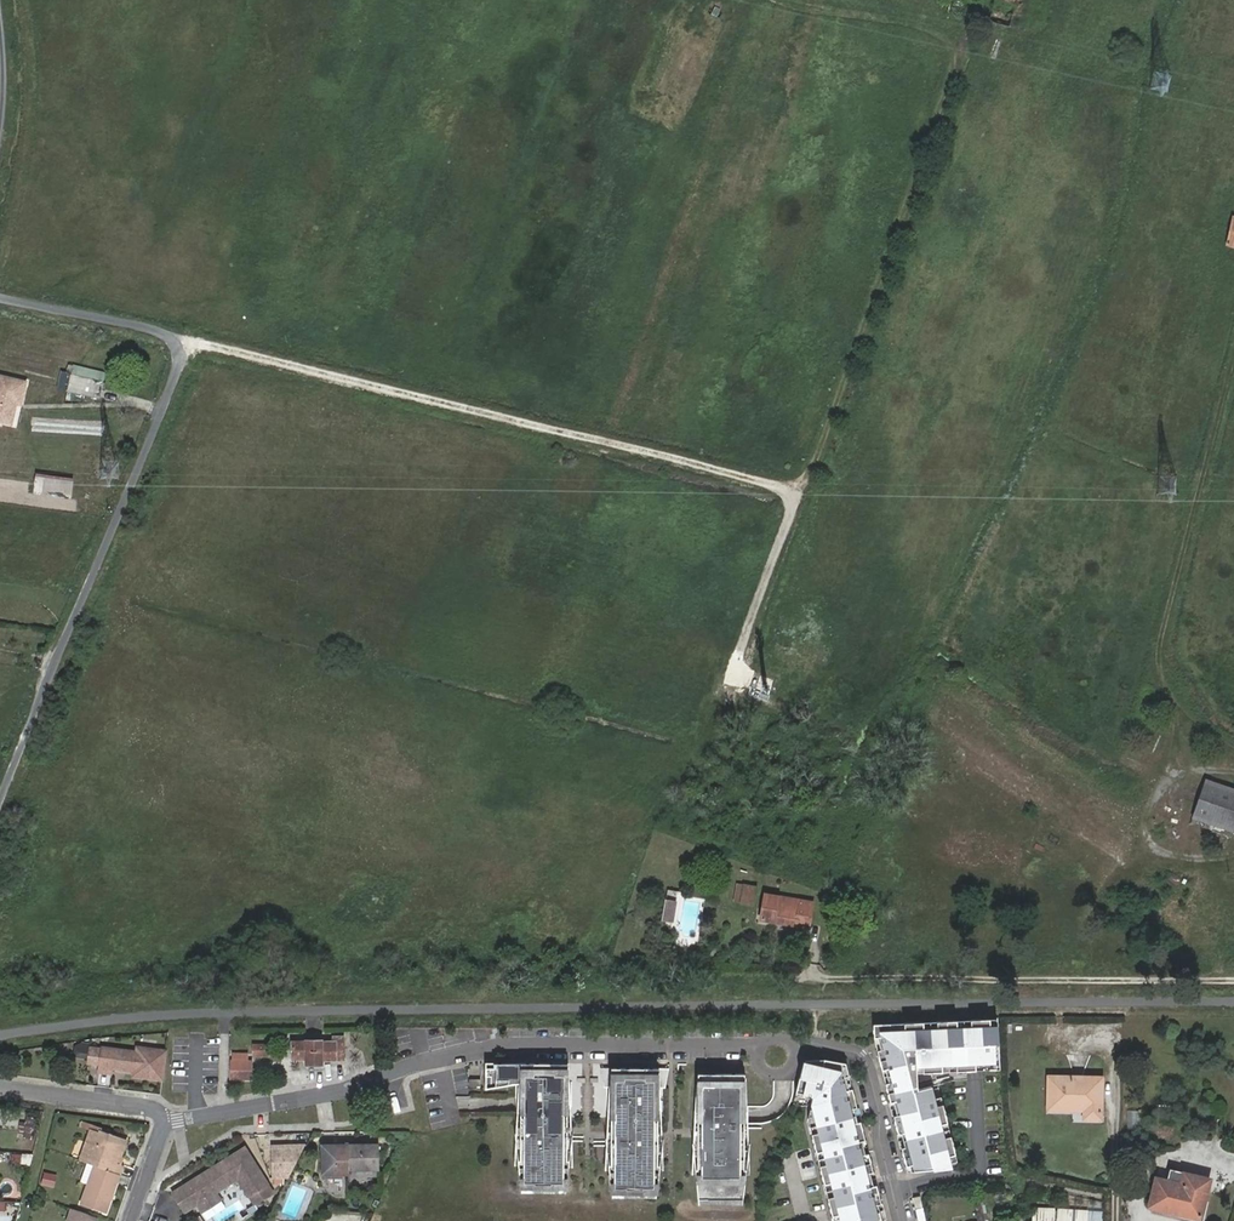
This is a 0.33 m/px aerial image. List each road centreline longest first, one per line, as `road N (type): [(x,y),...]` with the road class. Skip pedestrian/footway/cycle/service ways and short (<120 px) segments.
road 1 (track): [(177,344),(252,354),(794,484),(817,455),(954,61),(936,33),(791,0)]
road 2 (unclassified): [(0,799),(180,357),(166,335),(0,296)]
road 3 (residential): [(163,1121),(318,1094),(500,1045),(763,1052)]
road 4 (track): [(1233,746),(1162,682),(1161,646),(1233,351)]
road 5 (residential): [(812,967),(833,980),(1233,981)]
road 6 (residential): [(791,1052),(862,1058),(900,1220)]
road 7 (track): [(1233,773),(1173,780),(1145,818),(1155,849),(1188,859),(1231,855)]
road 8 (residential): [(163,1121),(154,1108),(0,1089)]

